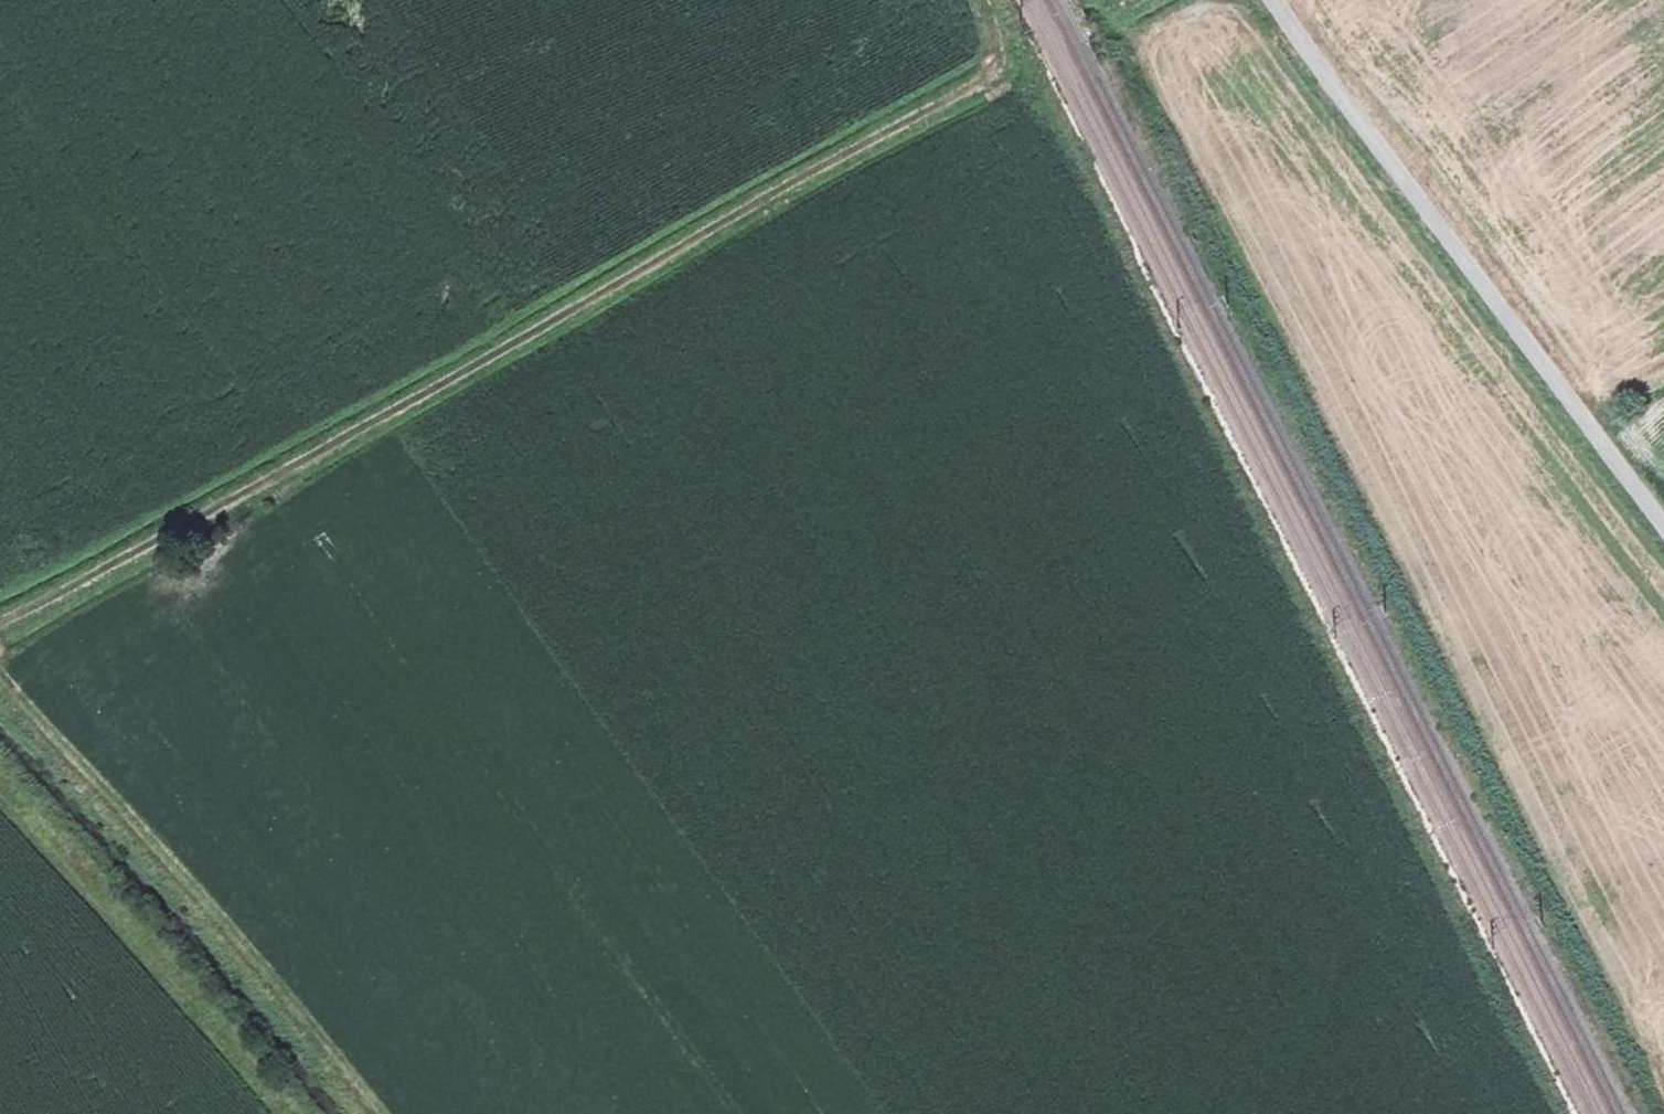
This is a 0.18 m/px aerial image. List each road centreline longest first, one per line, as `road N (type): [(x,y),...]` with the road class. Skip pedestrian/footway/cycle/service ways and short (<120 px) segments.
road 1 (track): [(986,0),(996,21),(993,74),(0,617)]
road 2 (unclassified): [(1663,524),(1282,0)]

